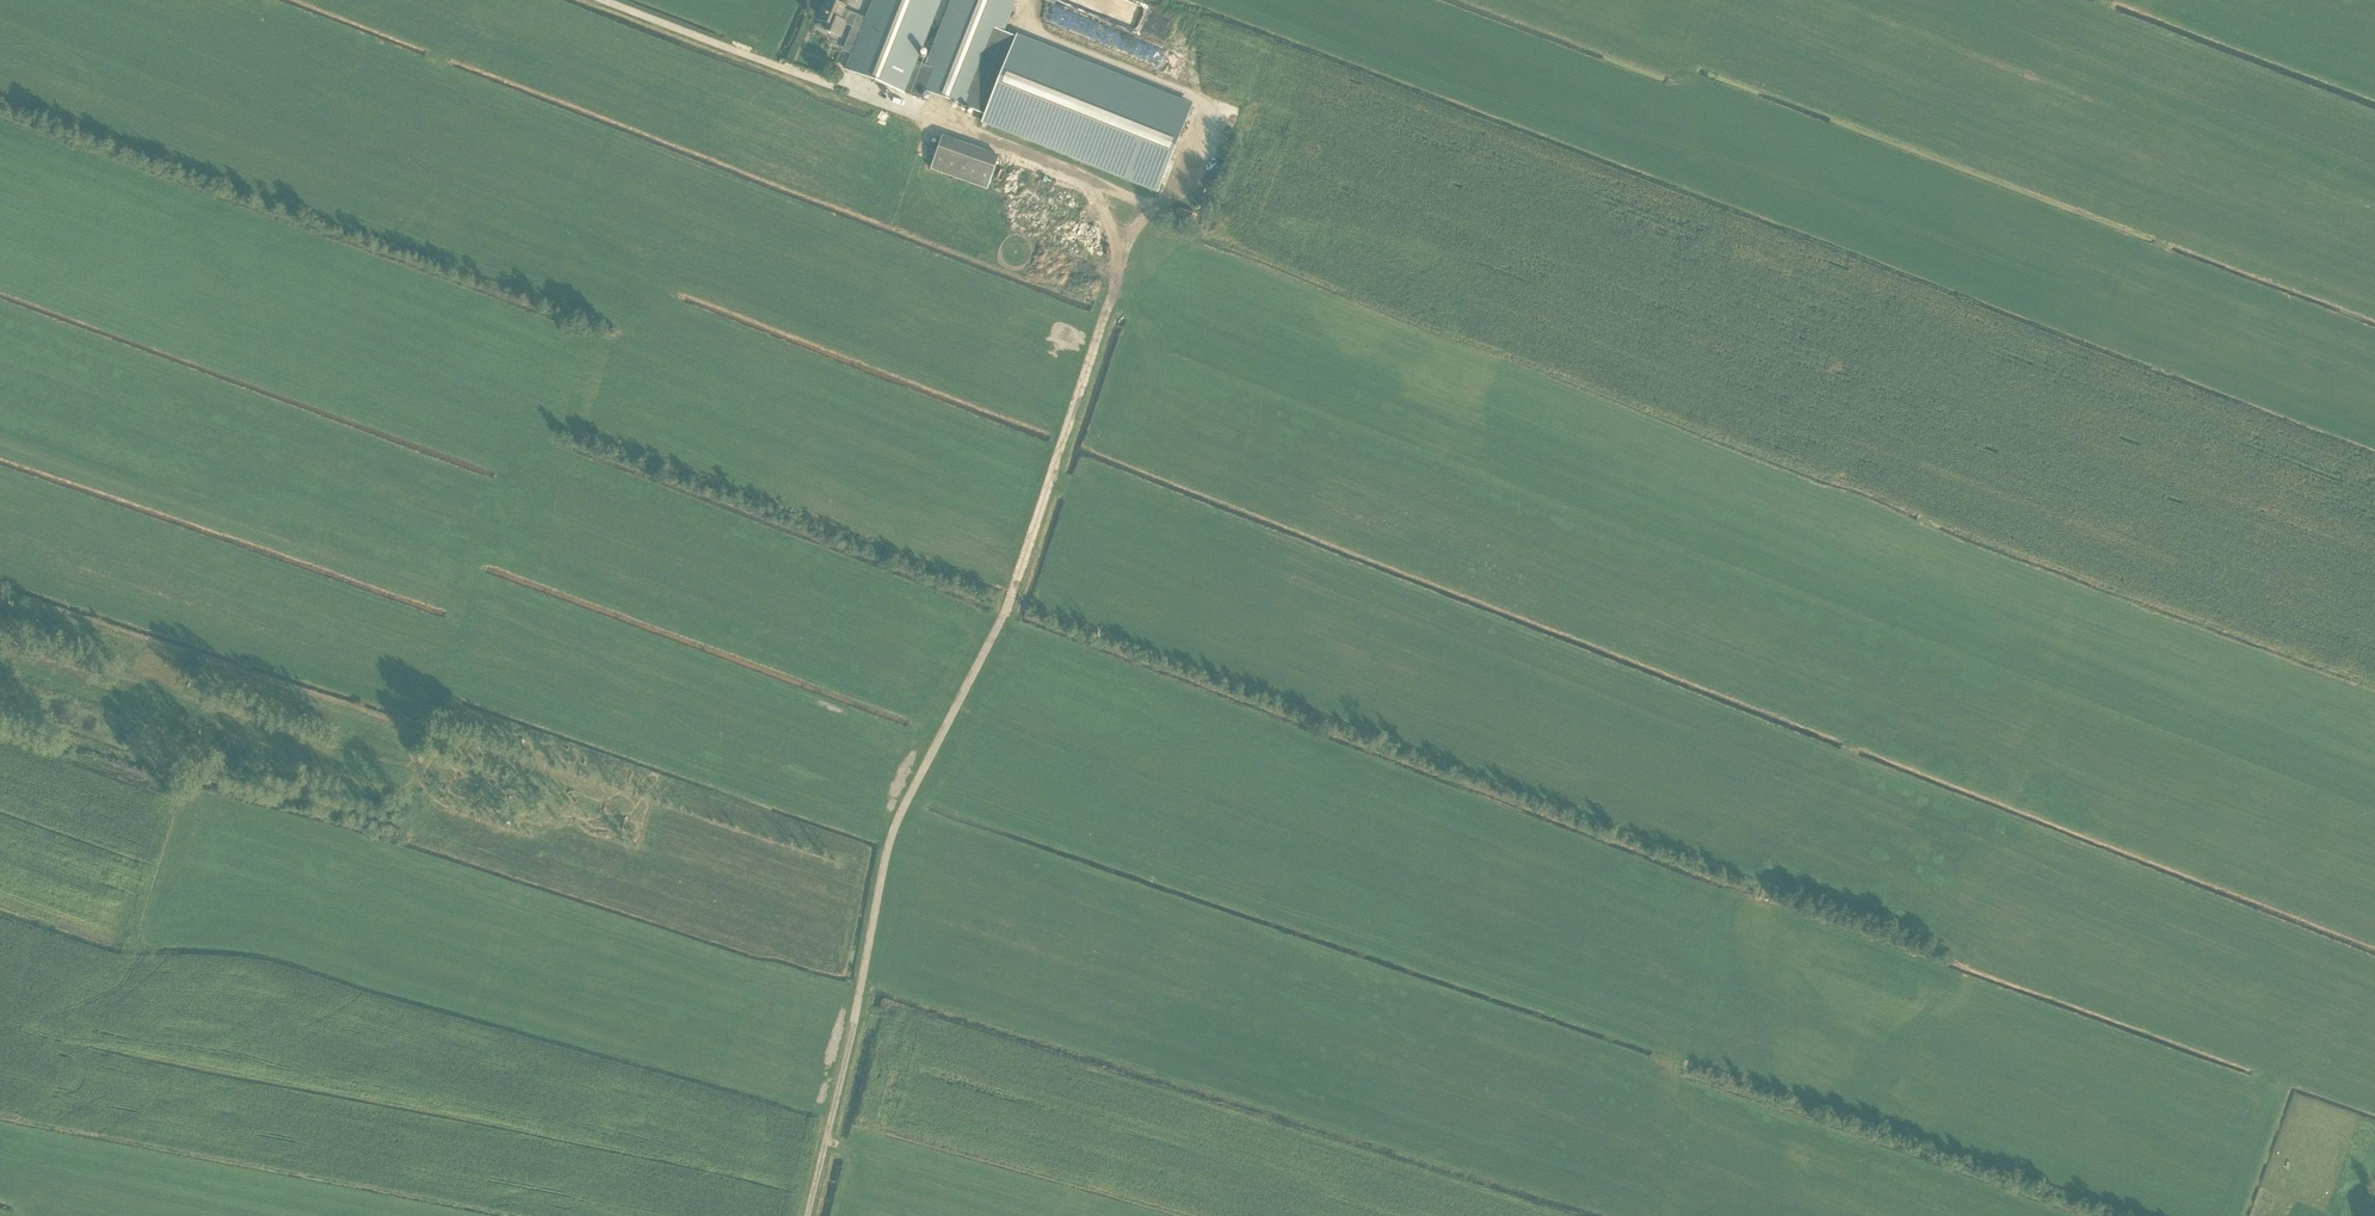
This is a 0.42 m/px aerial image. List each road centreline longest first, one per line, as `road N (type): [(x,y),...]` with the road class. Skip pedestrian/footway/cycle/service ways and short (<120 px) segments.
road 1 (track): [(860,993),(899,789),(908,763),(969,683),(1015,587),(1134,198)]

